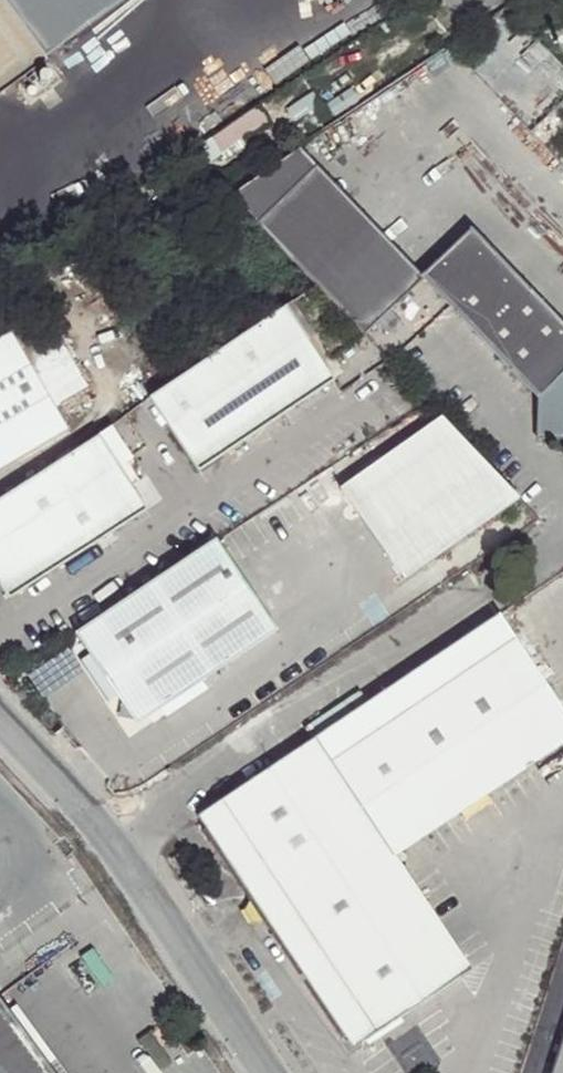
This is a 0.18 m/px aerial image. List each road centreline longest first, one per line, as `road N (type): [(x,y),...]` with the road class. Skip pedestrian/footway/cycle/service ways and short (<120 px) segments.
road 1 (unclassified): [(106,841),(562,542)]
road 2 (unclassified): [(106,841),(263,1072)]
road 3 (unclassified): [(0,727),(106,841)]

